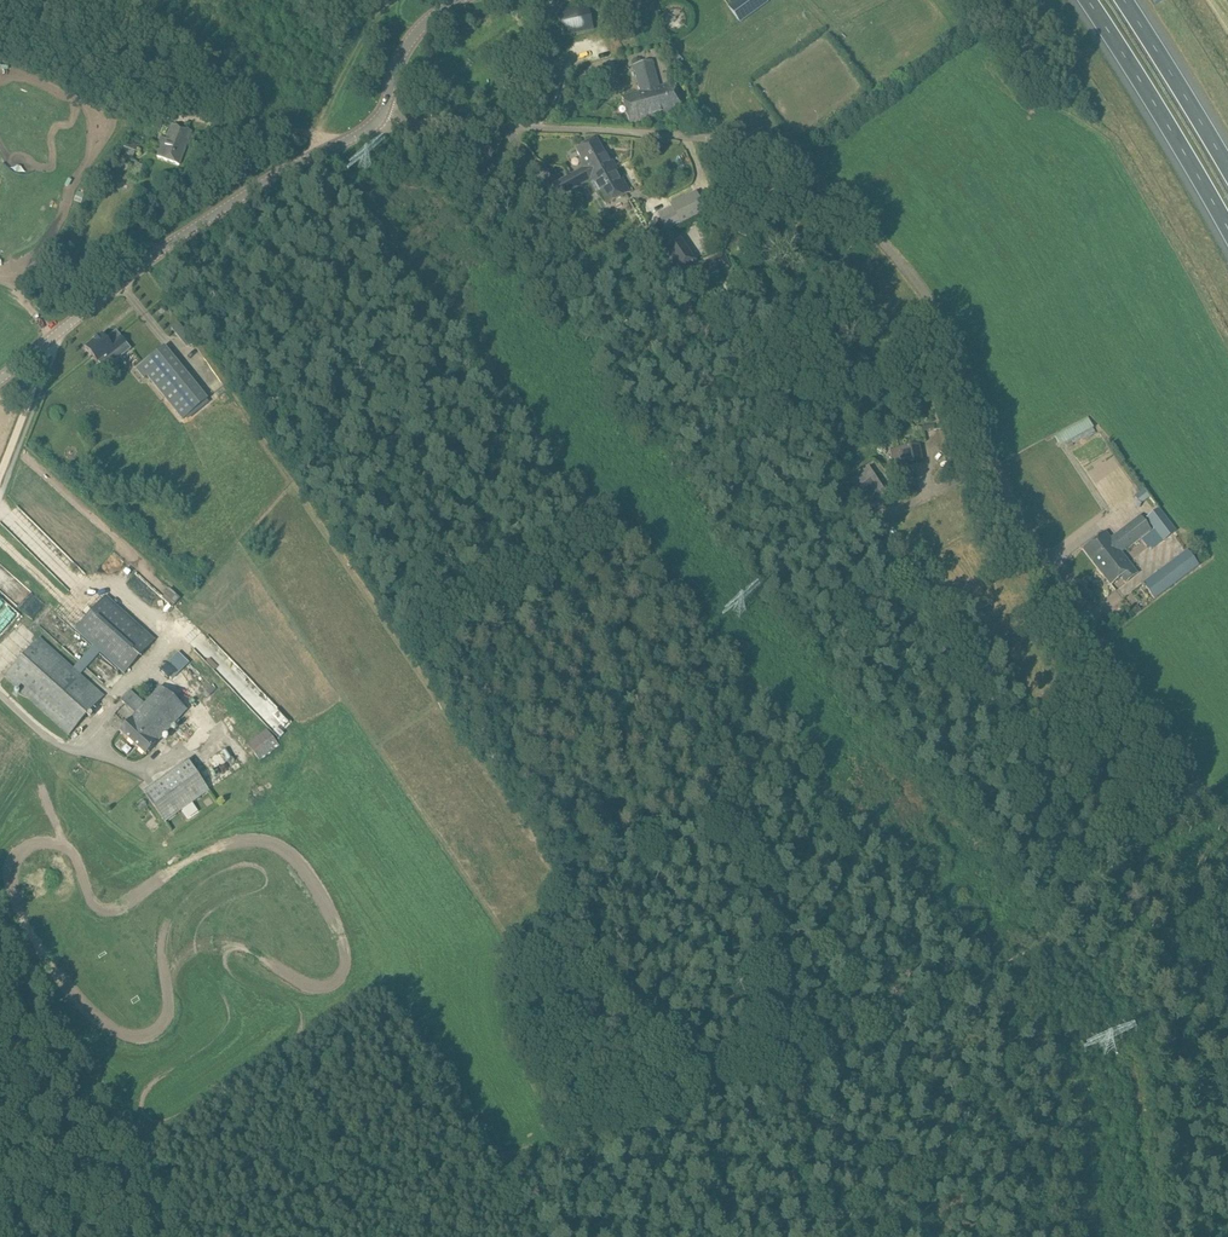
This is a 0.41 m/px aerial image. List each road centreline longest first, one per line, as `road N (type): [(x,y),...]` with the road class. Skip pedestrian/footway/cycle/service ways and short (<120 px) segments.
road 1 (unclassified): [(1227,813),(1122,691),(1018,512),(917,282),(821,177),(769,149),(698,137),(373,122)]
road 2 (tertiary): [(0,380),(162,248),(373,122)]
road 3 (track): [(0,52),(144,116),(239,130),(306,129),(331,148)]
road 4 (motorway): [(1085,0),(1227,231)]
road 5 (motorway): [(1227,167),(1124,0)]
road 6 (tertiary): [(373,122),(416,31),(460,0)]
road 7 (track): [(48,341),(0,474)]

